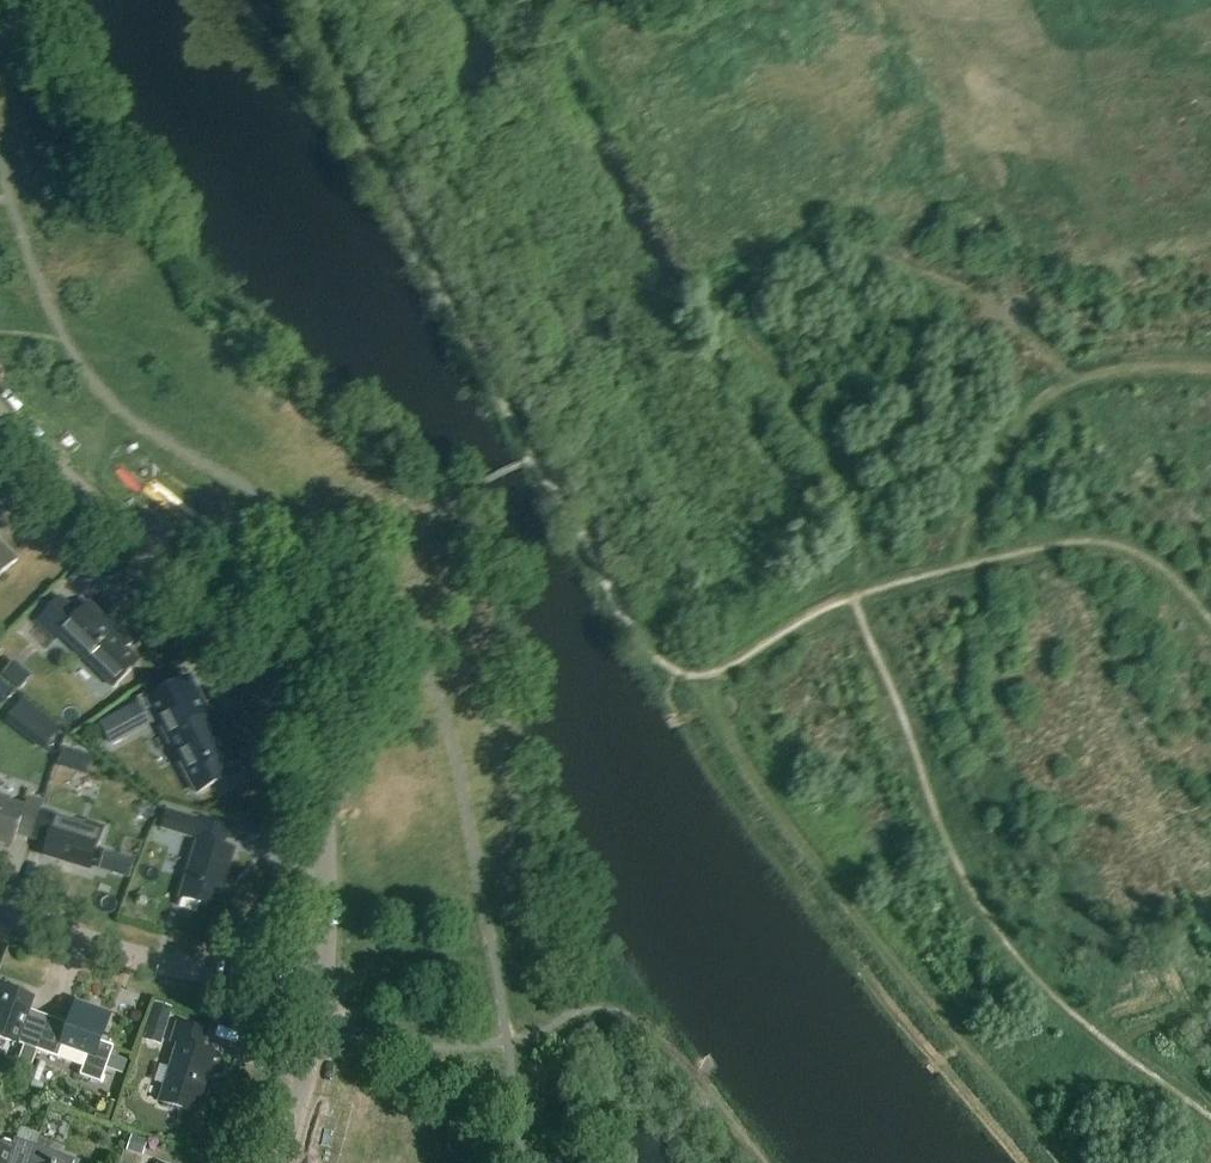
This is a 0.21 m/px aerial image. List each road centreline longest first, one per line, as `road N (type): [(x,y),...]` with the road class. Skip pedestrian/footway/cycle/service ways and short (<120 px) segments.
road 1 (residential): [(321,983),(326,839),(318,770),(290,695),(252,642),(0,416)]
road 2 (residential): [(321,983),(141,958),(0,911)]
road 3 (residential): [(283,1162),(317,1032),(321,983)]

